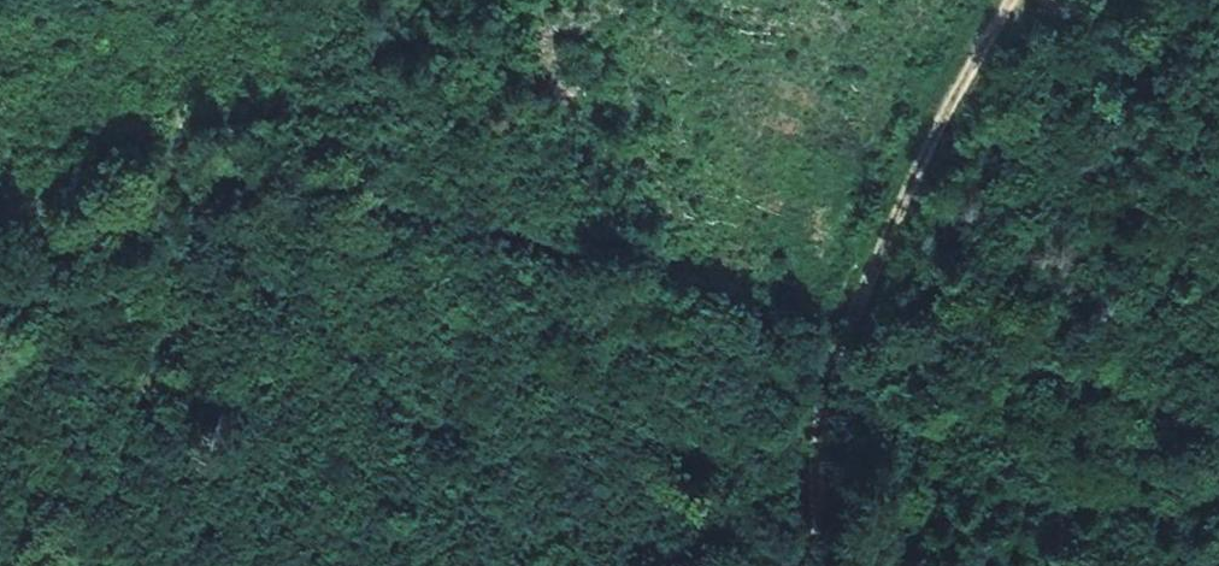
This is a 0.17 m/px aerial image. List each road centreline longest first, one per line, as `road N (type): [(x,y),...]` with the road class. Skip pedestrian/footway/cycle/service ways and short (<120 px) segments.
road 1 (track): [(1018,0),(859,261),(822,381),(816,482),(827,565)]
road 2 (track): [(508,565),(371,359),(256,276)]
road 3 (track): [(256,276),(195,321),(139,398),(136,565)]
road 4 (track): [(1024,0),(1218,123)]

